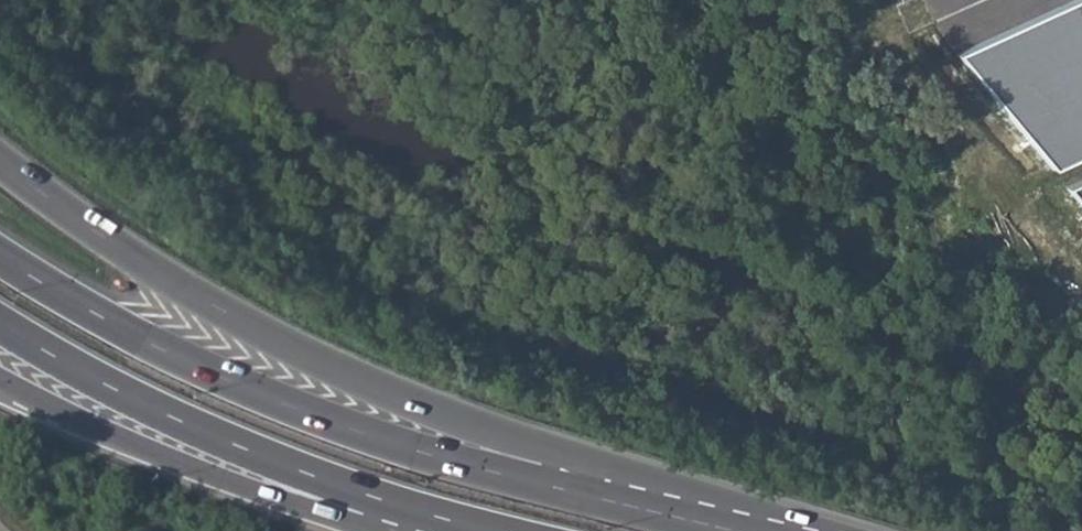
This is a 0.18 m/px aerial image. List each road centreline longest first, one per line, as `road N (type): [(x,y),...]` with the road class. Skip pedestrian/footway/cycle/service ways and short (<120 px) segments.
road 1 (trunk): [(584,497),(536,449),(392,398),(274,342),(120,245),(0,149)]
road 2 (trunk): [(584,497),(375,438),(239,386),(120,328),(0,255)]
road 3 (trunk): [(0,322),(210,434),(426,512)]
road 4 (trunk): [(0,379),(364,530),(426,512)]
road 5 (trunk): [(732,530),(584,497)]

